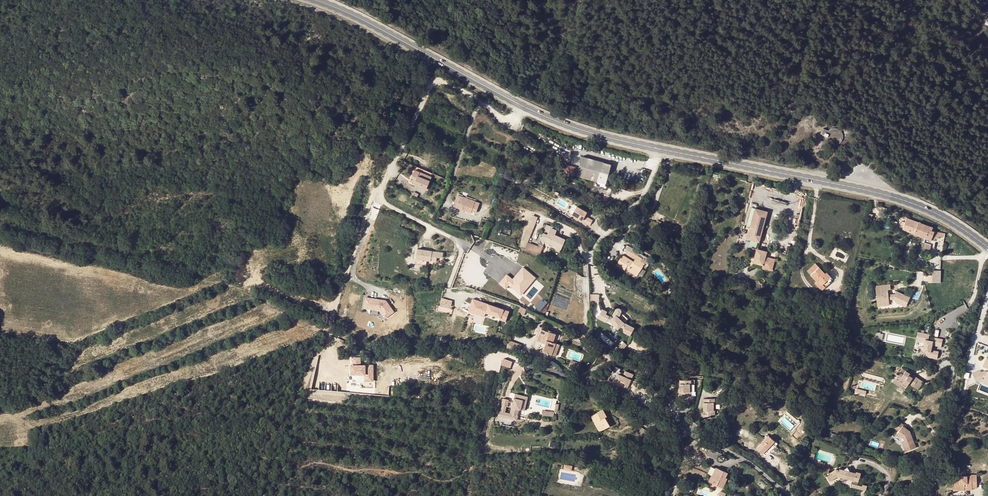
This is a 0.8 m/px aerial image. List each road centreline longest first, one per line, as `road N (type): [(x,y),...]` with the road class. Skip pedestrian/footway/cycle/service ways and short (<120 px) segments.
road 1 (secondary): [(987,247),(939,215),(876,193),(582,133),(524,107)]
road 2 (residential): [(524,107),(505,120),(437,81),(380,191),(386,204),(457,241),(461,254),(449,288)]
road 3 (unclassified): [(524,369),(623,397),(745,458),(791,495)]
road 4 (secondary): [(524,107),(308,0)]

